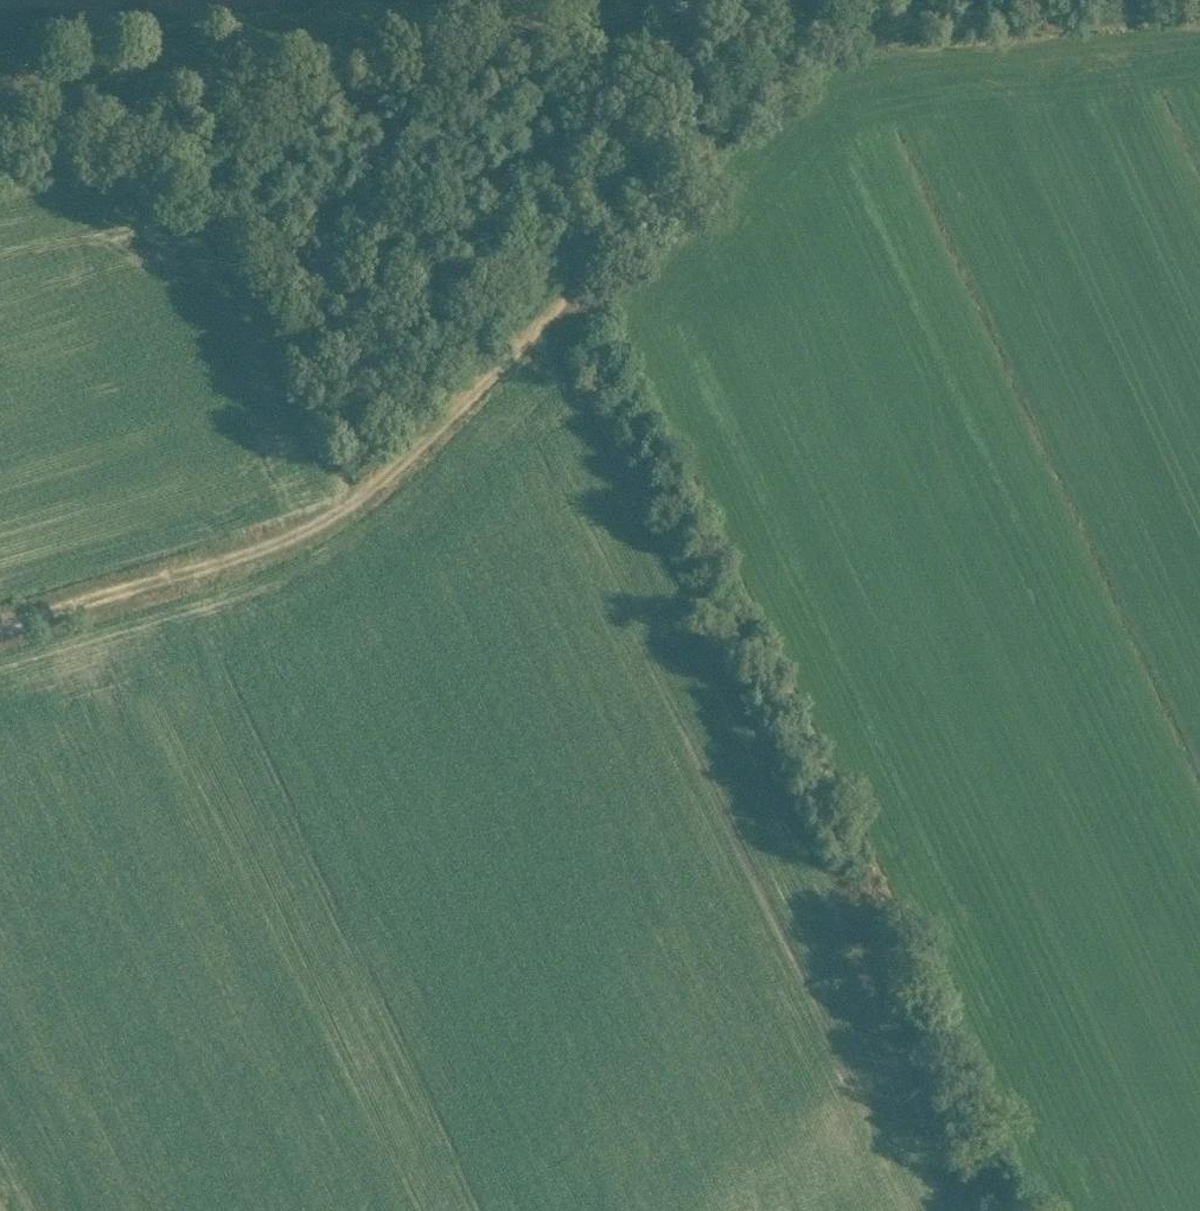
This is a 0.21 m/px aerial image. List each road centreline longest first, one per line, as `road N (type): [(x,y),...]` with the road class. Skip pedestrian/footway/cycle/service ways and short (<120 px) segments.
road 1 (track): [(0,629),(309,536),(536,322),(609,277),(822,37),(842,0)]
road 2 (track): [(0,91),(590,0)]

